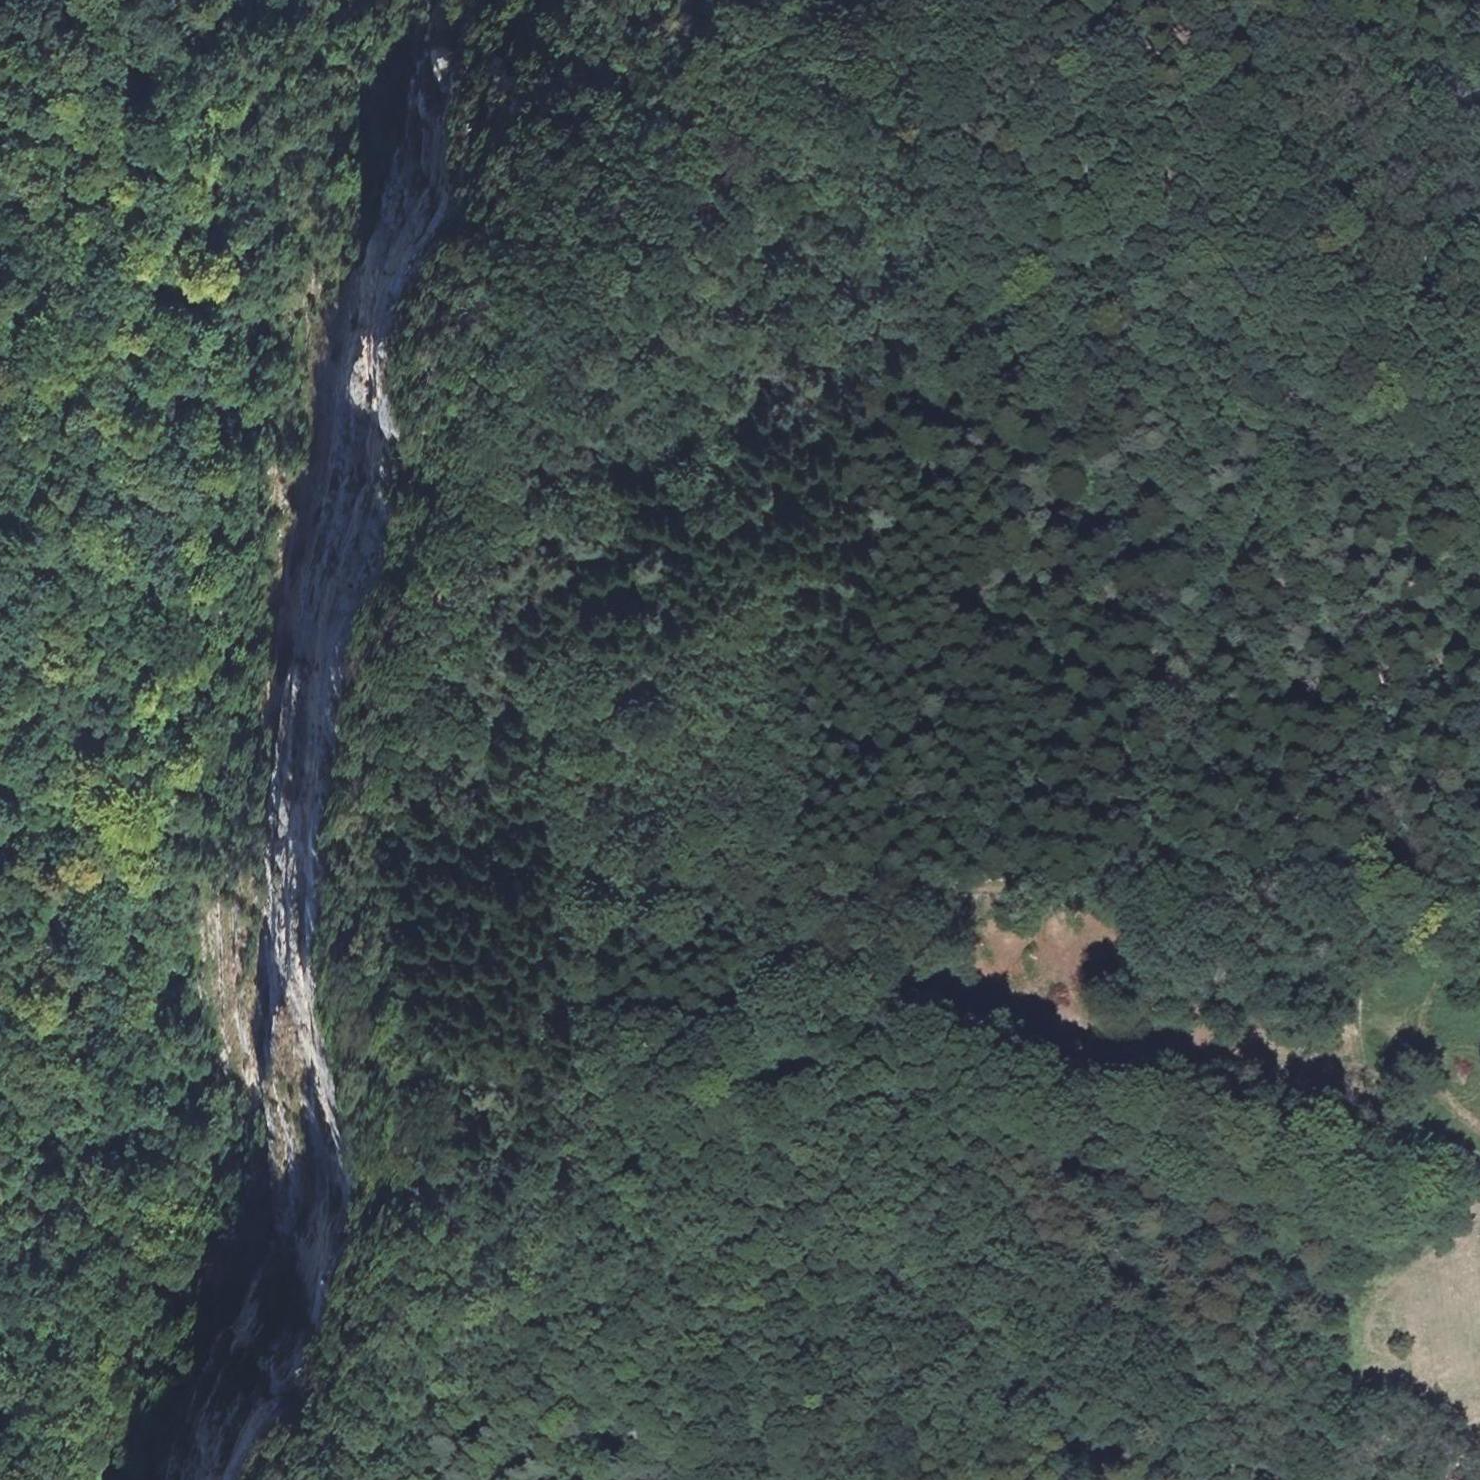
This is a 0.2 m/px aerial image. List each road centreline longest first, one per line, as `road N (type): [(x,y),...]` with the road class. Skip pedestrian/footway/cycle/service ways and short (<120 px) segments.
road 1 (track): [(1364,894),(1363,993),(1373,1057),(1422,1127),(1479,1158)]
road 2 (track): [(1387,1085),(1250,1013)]

